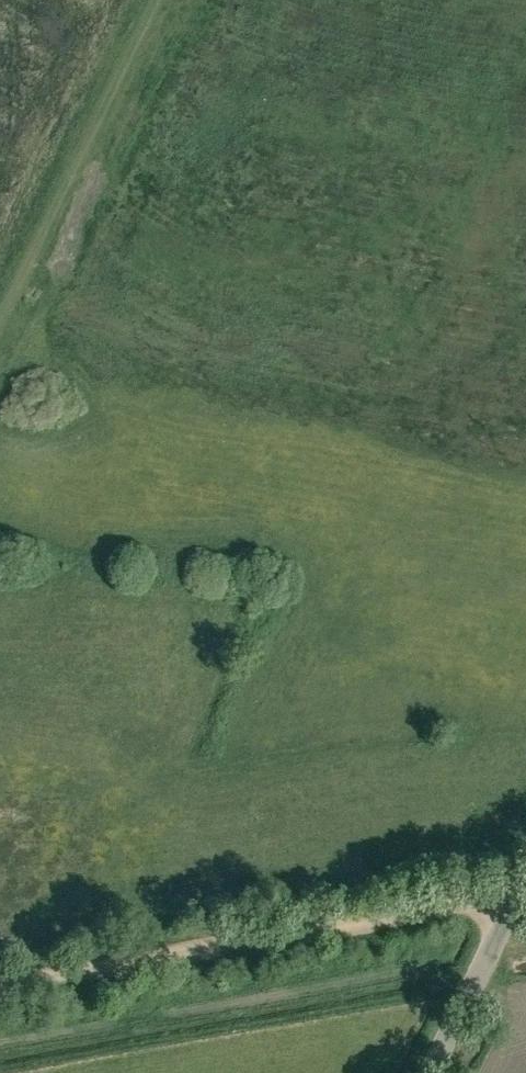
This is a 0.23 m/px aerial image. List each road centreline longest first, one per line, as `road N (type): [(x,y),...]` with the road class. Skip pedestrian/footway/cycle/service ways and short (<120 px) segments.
road 1 (track): [(0,982),(522,889)]
road 2 (track): [(172,0),(0,331)]
road 3 (unclassified): [(433,1072),(525,881)]

